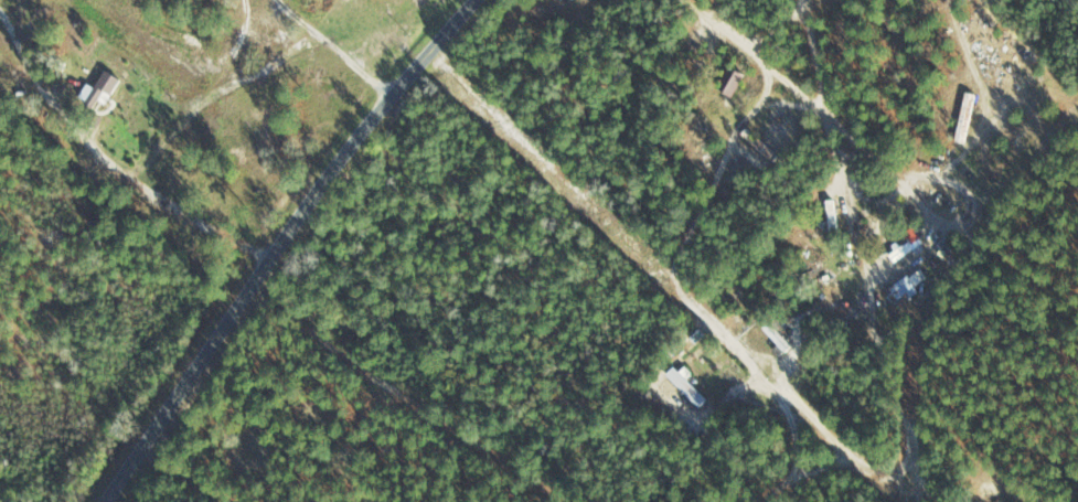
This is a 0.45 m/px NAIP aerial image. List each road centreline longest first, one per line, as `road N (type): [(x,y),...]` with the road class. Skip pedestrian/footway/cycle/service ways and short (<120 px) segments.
road 1 (residential): [(106,501),(273,256),(499,0)]
road 2 (residential): [(919,501),(875,332),(875,291),(841,241),(830,165),(801,109),(616,0)]
road 3 (residential): [(273,256),(114,171),(0,12)]

